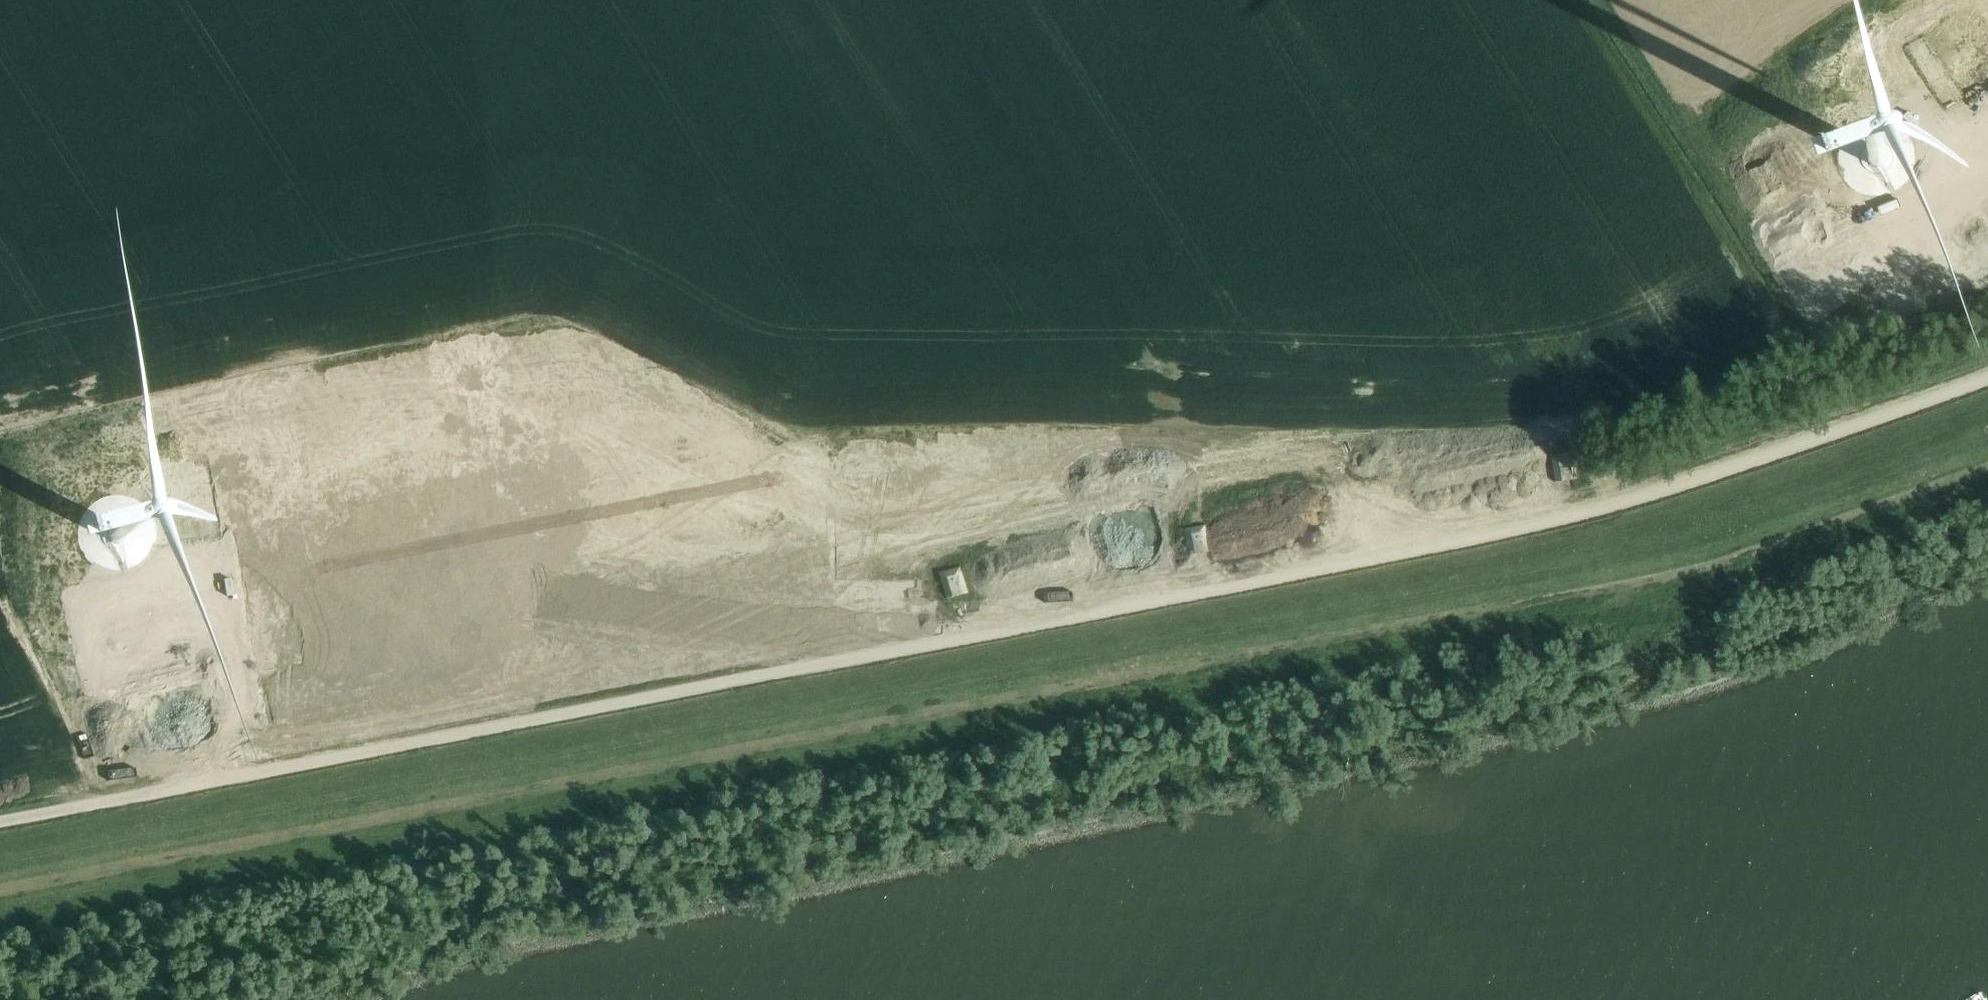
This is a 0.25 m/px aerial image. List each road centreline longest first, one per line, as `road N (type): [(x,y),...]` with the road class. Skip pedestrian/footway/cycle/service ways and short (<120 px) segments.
road 1 (unclassified): [(0,823),(1557,522),(1987,381)]

